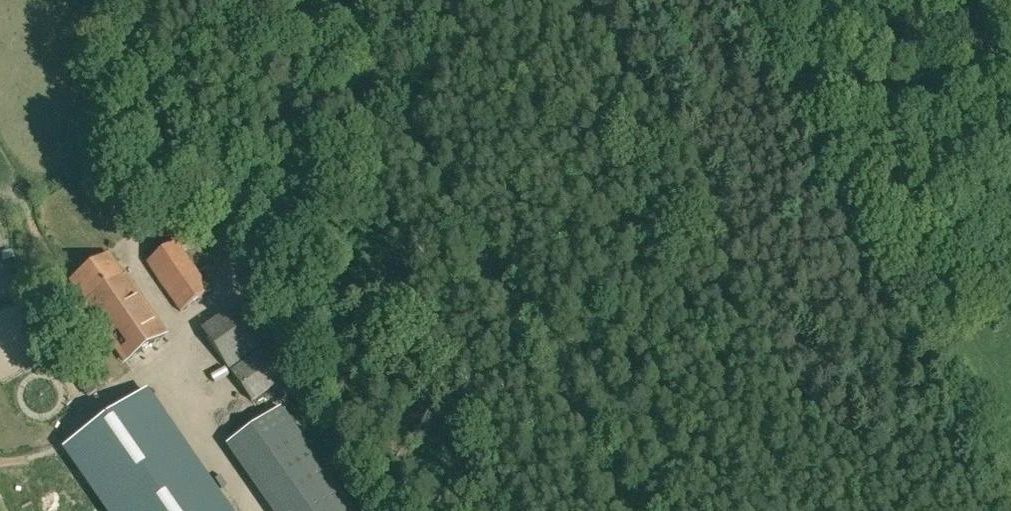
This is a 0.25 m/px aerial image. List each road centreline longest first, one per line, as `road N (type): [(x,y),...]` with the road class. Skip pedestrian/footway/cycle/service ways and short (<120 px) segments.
road 1 (track): [(255,289),(183,329),(184,356),(68,430)]
road 2 (track): [(162,370),(250,510)]

